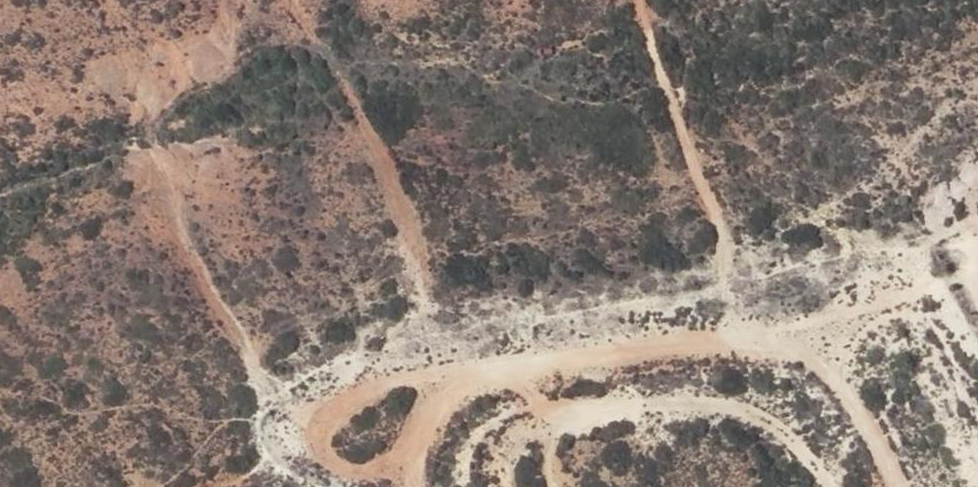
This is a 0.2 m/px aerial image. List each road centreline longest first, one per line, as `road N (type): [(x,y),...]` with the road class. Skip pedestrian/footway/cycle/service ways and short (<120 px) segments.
road 1 (track): [(443,381),(763,334),(977,265)]
road 2 (track): [(412,456),(350,473),(309,435),(354,397),(443,381)]
road 3 (track): [(657,0),(718,239)]
road 4 (track): [(902,486),(860,403),(763,334)]

